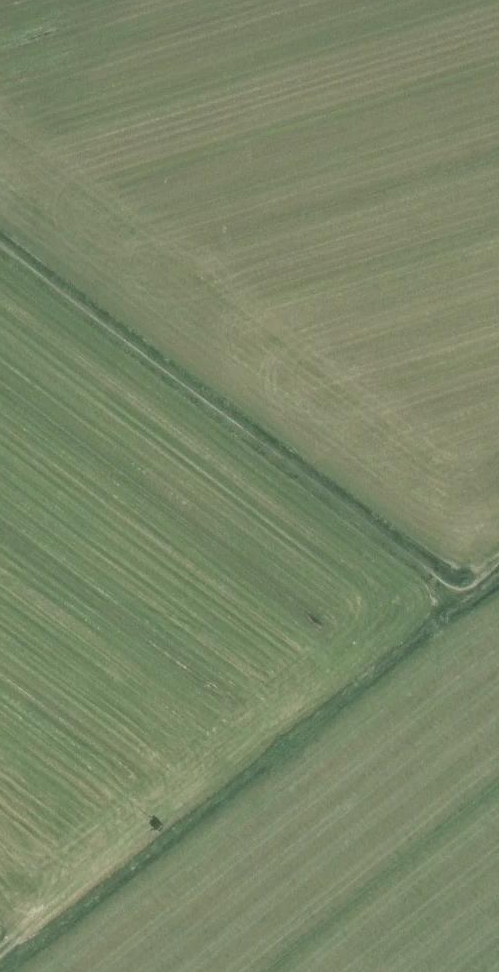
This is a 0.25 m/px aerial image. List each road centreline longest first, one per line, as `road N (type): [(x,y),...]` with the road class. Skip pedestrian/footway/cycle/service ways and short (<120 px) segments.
road 1 (track): [(498,570),(454,605),(0,248)]

